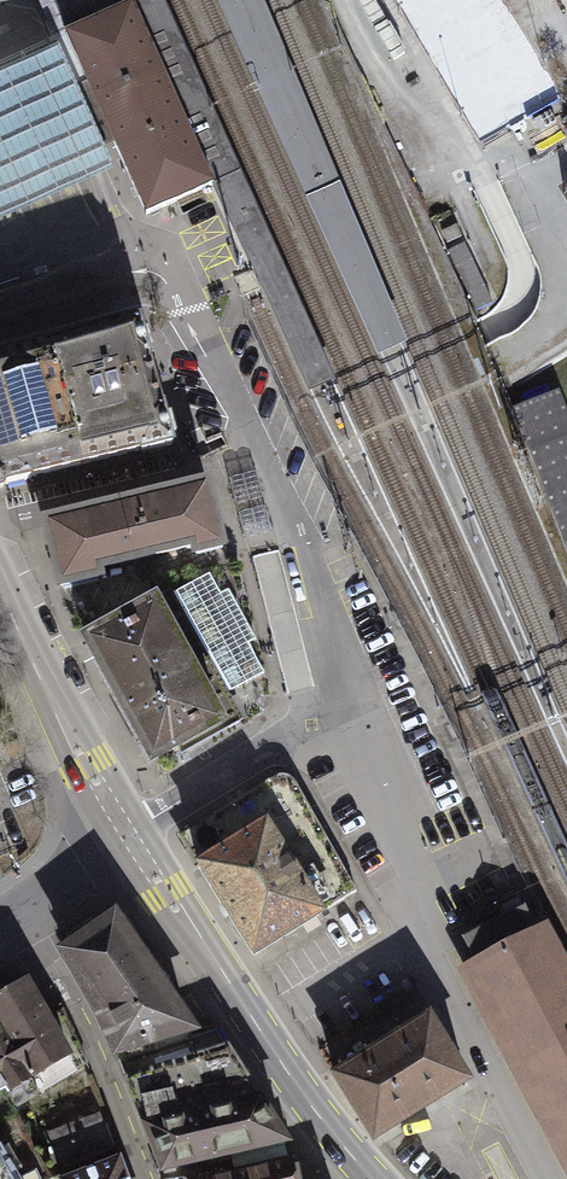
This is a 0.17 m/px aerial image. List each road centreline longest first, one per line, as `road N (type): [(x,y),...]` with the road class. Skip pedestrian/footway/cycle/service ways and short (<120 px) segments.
road 1 (residential): [(545,1178),(420,933),(414,869),(352,716)]
road 2 (primary): [(125,835),(258,1034),(372,1178)]
road 3 (residential): [(263,457),(174,284),(121,278),(0,322)]
road 4 (residential): [(18,912),(96,1055),(142,1178)]
road 5 (primary): [(0,584),(125,835)]
road 6 (residential): [(0,525),(263,457)]
road 7 (residential): [(125,835),(285,738),(352,716)]
road 8 (residential): [(352,716),(313,567)]
road 9 (residential): [(125,835),(18,912)]
road 10 (residential): [(313,567),(263,457)]

